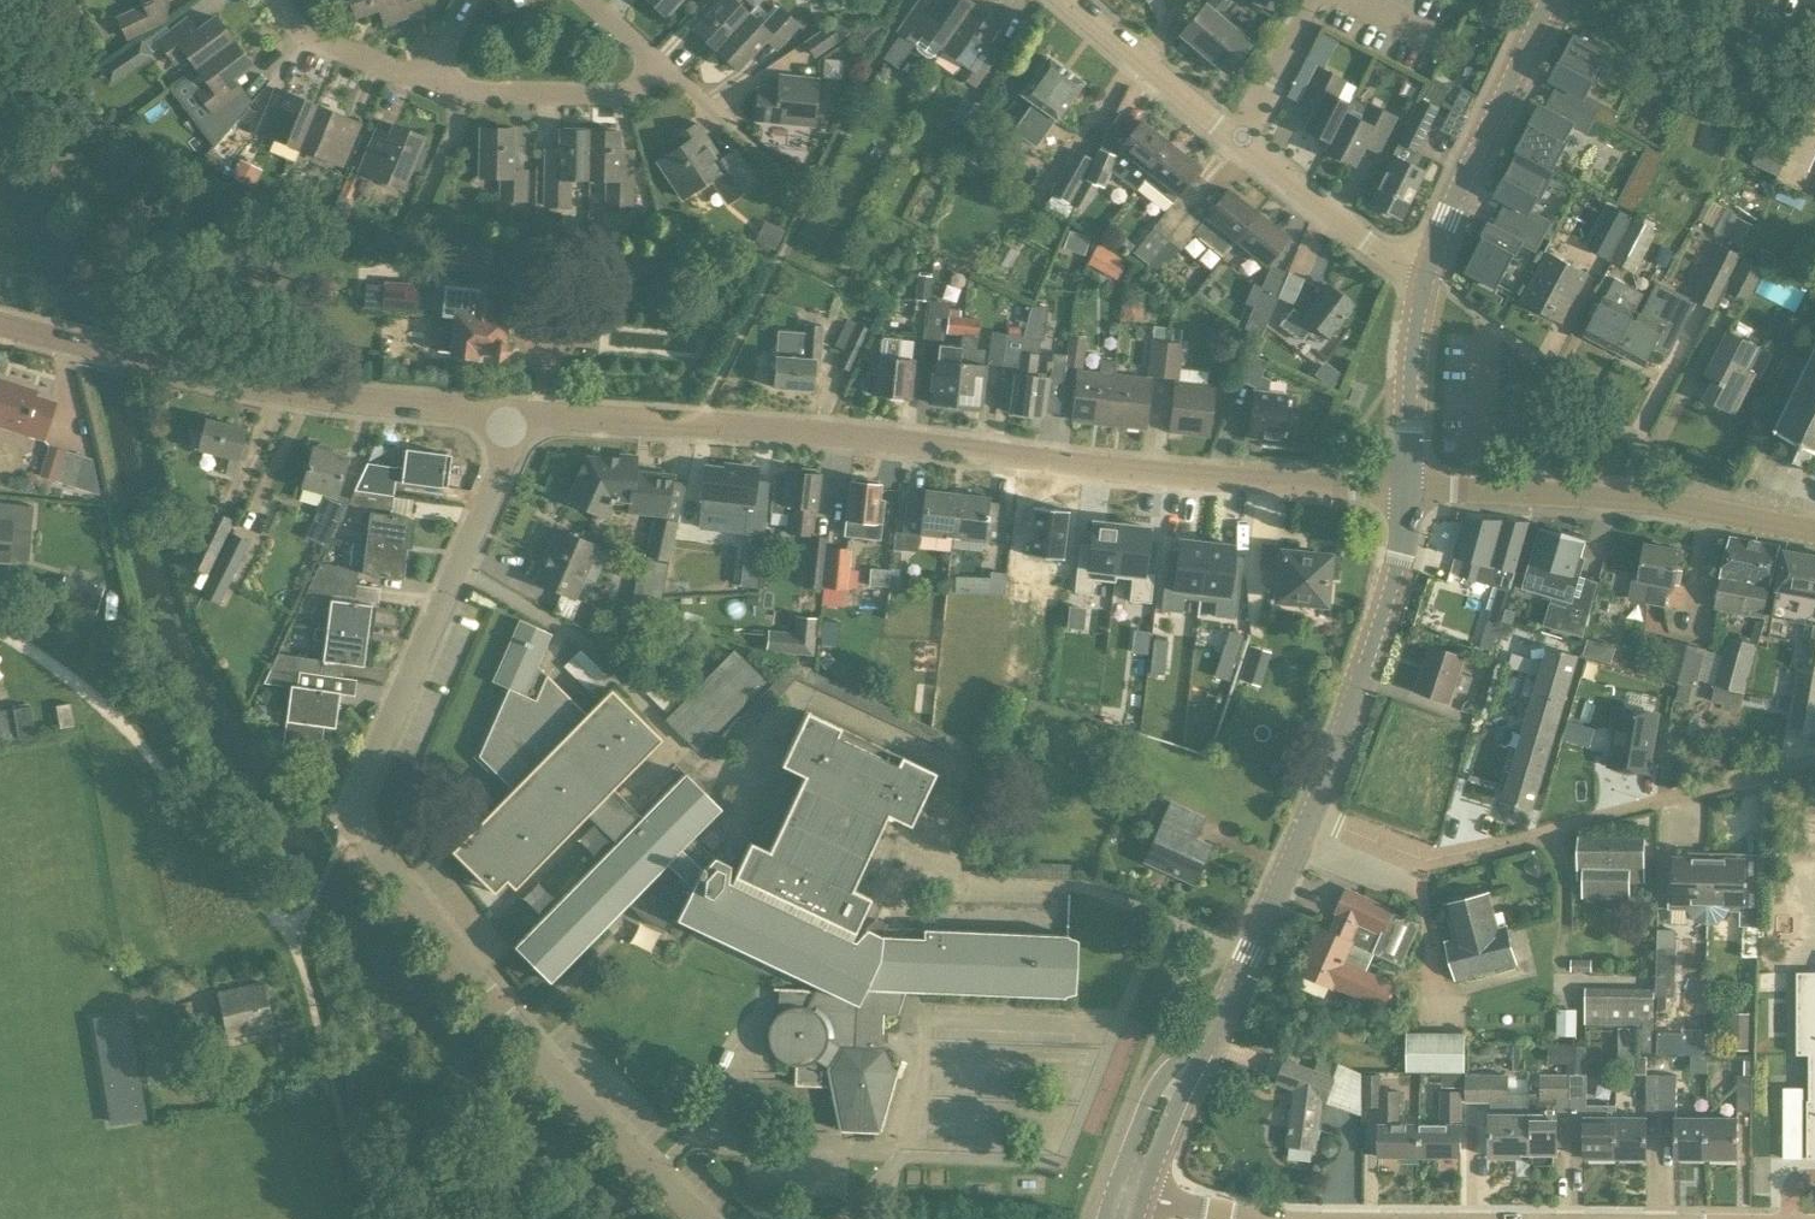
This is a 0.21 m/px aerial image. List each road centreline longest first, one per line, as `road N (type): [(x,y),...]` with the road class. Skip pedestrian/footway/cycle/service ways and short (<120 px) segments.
road 1 (residential): [(699,1218),(517,1030),(351,817),(509,446),(510,411)]
road 2 (unclassified): [(1405,487),(510,411)]
road 3 (residential): [(1310,815),(1424,861),(1814,761)]
road 4 (unclassified): [(510,411),(303,394),(0,325)]
road 5 (residential): [(1814,530),(1631,499),(1405,487)]
road 6 (tertiary): [(1310,815),(1400,556),(1405,487)]
road 7 (tertiary): [(1425,275),(1544,0)]
road 8 (residential): [(644,39),(645,70),(631,94),(440,77)]
road 9 (tertiary): [(1210,1031),(1310,815)]
road 10 (residential): [(1425,275),(1367,241),(1241,141)]
road 11 (residential): [(1241,141),(1078,0)]
road 12 (tertiary): [(1405,487),(1413,345),(1425,275)]
road 13 (residential): [(440,77),(317,42),(275,0)]
road 14 (tertiary): [(1210,1031),(1152,1089),(1116,1183)]
road 15 (tertiary): [(1145,1191),(1210,1031)]
road 16 (residential): [(1316,0),(1241,141)]
road 17 (residential): [(1278,1218),(1145,1191)]
road 18 (residential): [(732,122),(644,39)]

